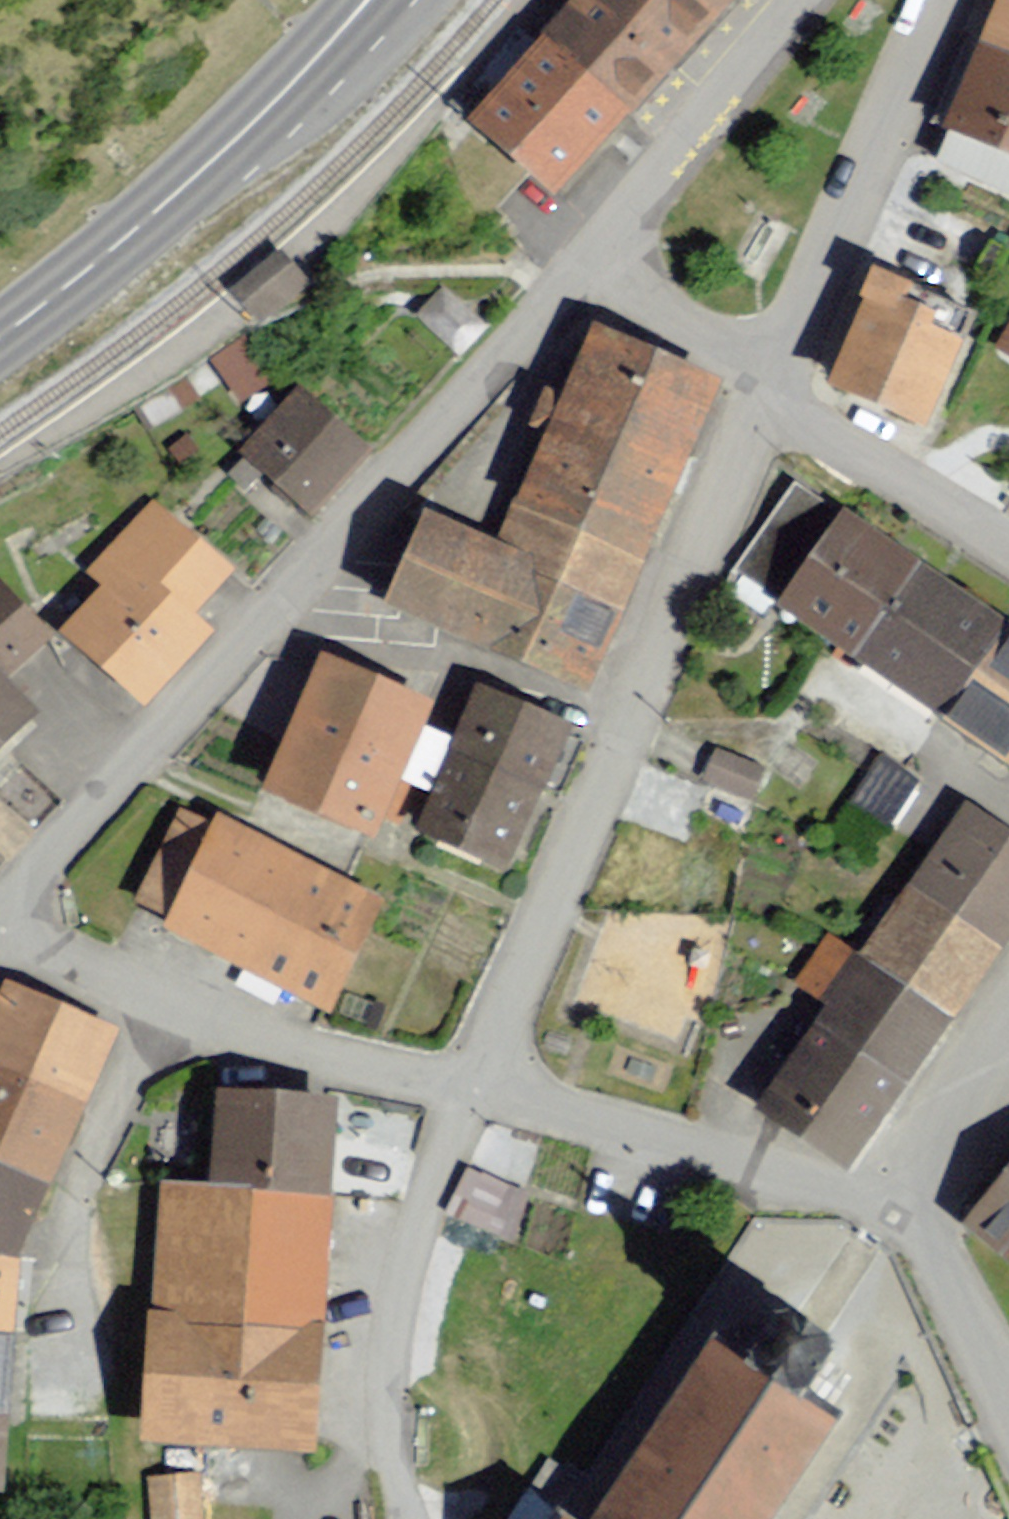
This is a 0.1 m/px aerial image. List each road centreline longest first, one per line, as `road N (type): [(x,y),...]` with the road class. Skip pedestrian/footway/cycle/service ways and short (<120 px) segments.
road 1 (secondary): [(0,336),(194,181),(377,0)]
road 2 (residential): [(465,1077),(174,1016),(4,929)]
road 3 (residential): [(403,1518),(394,1436),(401,1302),(414,1234),(465,1077)]
road 4 (residential): [(893,1215),(825,1182),(465,1077)]
road 5 (residential): [(289,610),(582,282)]
road 6 (residential): [(941,0),(772,406)]
road 7 (residential): [(4,929),(289,610)]
road 8 (residential): [(465,1077),(624,729)]
road 9 (residential): [(582,282),(800,0)]
road 10 (unclassified): [(289,610),(624,729)]
road 11 (residential): [(624,729),(772,406)]
road 12 (residential): [(1008,552),(772,406)]
road 13 (residential): [(1008,1411),(940,1278),(893,1215)]
road 14 (residential): [(772,406),(582,282)]
road 15 (residential): [(1008,1034),(893,1215)]
road 16 (unclassified): [(105,1176),(77,1160),(46,1231),(41,1294),(70,1298)]

